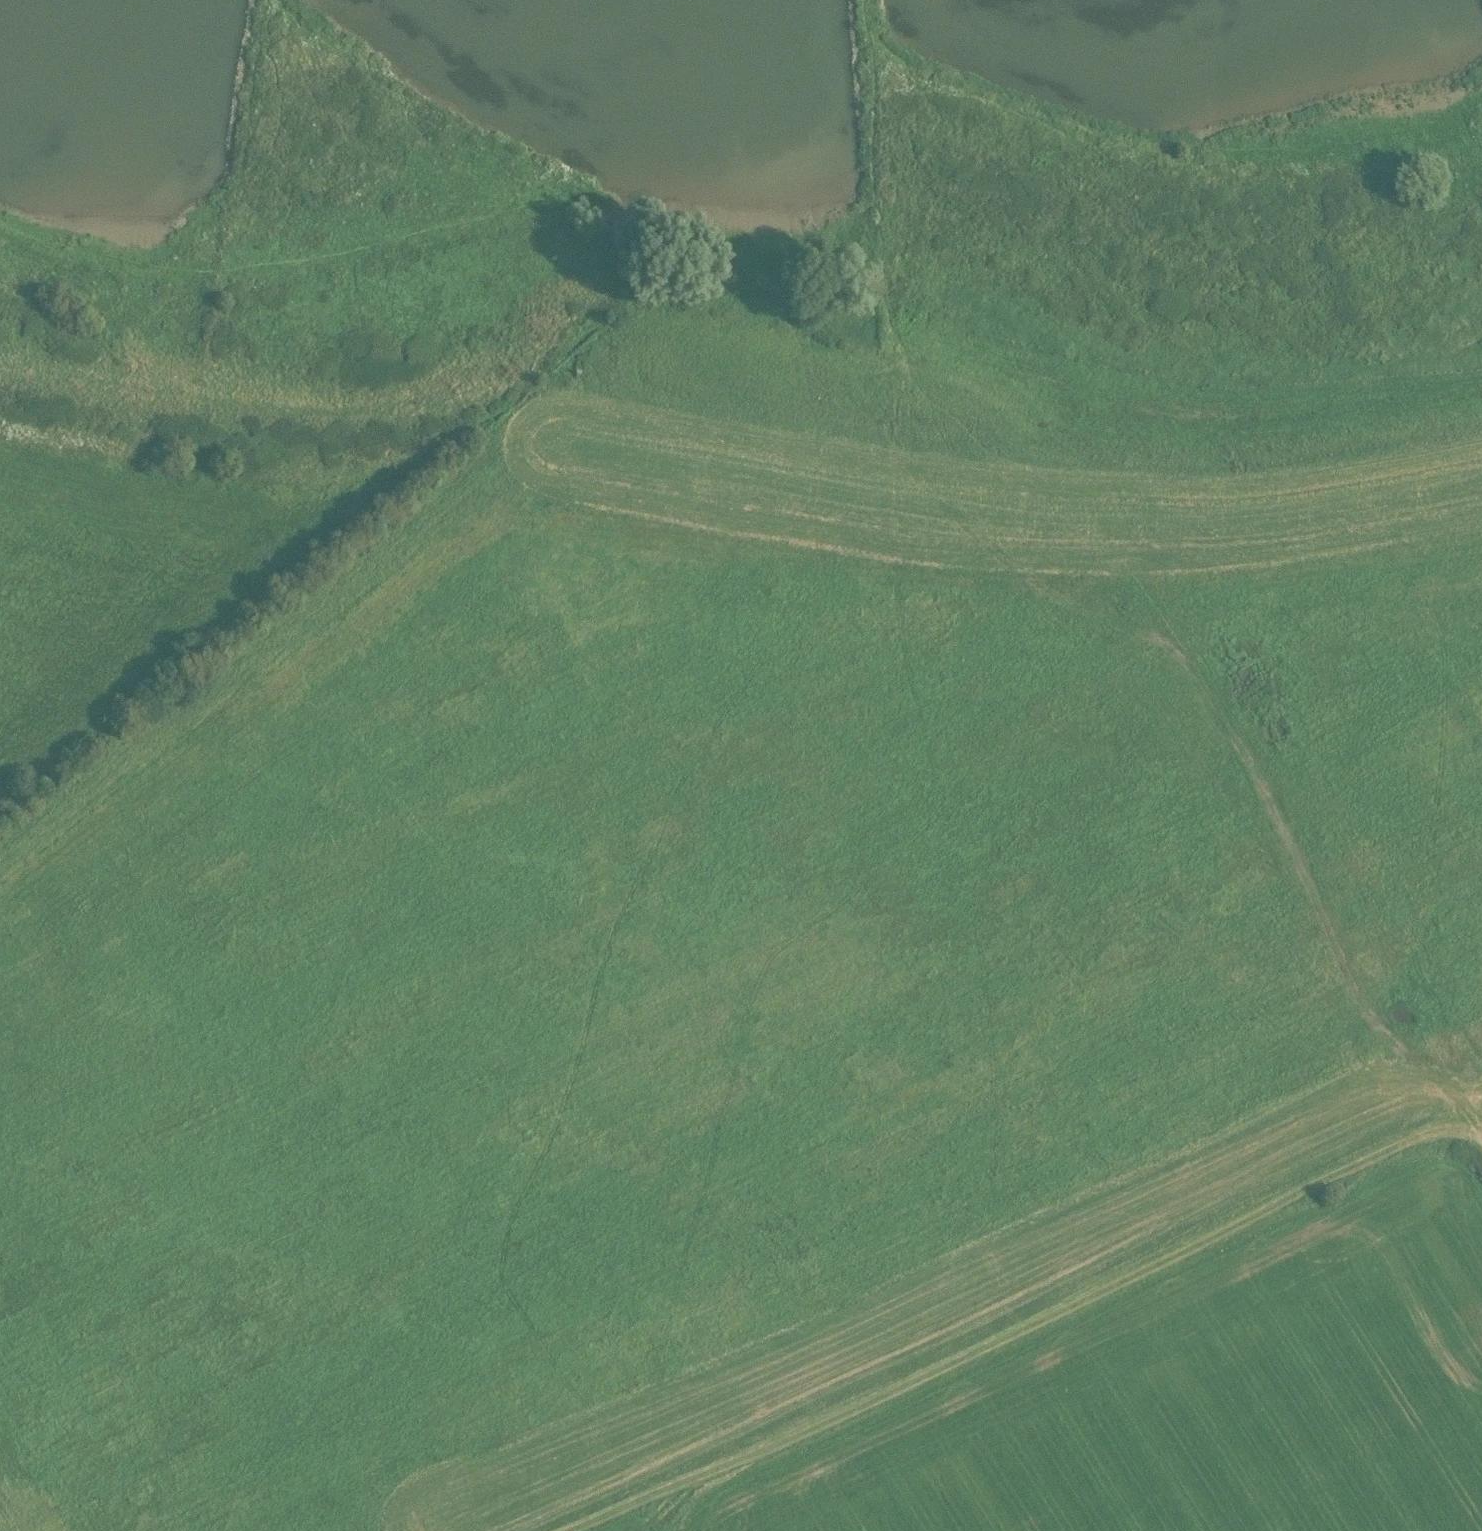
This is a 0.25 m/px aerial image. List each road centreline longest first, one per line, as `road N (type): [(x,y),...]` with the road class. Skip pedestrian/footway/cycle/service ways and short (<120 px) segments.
road 1 (track): [(1481,1141),(1476,1133),(1436,1130),(576,1530)]

